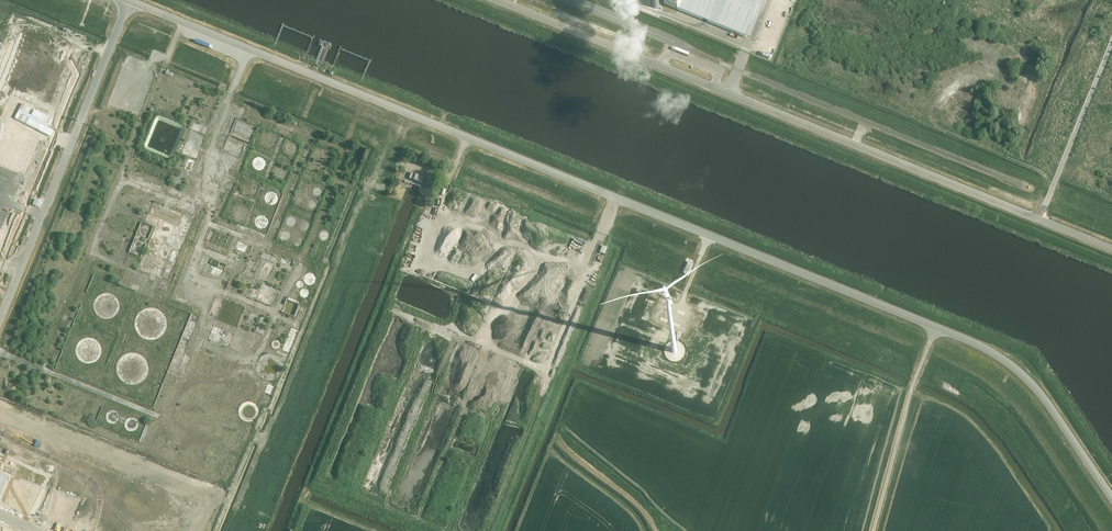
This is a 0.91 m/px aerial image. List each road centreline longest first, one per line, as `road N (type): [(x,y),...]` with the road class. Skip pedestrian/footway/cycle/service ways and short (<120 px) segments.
road 1 (unclassified): [(1111,498),(1038,390),(977,344),(131,0)]
road 2 (unclassified): [(1111,249),(730,94)]
road 3 (unclassified): [(730,94),(499,0)]
road 4 (track): [(874,530),(935,326)]

